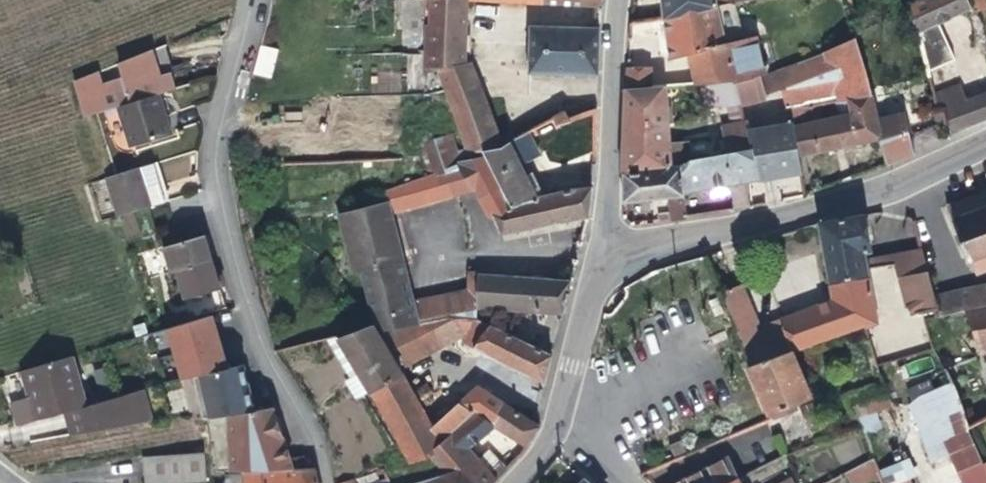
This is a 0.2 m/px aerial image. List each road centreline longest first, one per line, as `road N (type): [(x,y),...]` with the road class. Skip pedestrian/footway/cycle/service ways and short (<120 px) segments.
road 1 (residential): [(255,0),(219,126),(215,174),(246,305),(327,482)]
road 2 (tertiary): [(985,143),(855,196),(600,256)]
road 3 (tertiary): [(600,256),(625,0)]
road 4 (tertiary): [(600,256),(560,430)]

